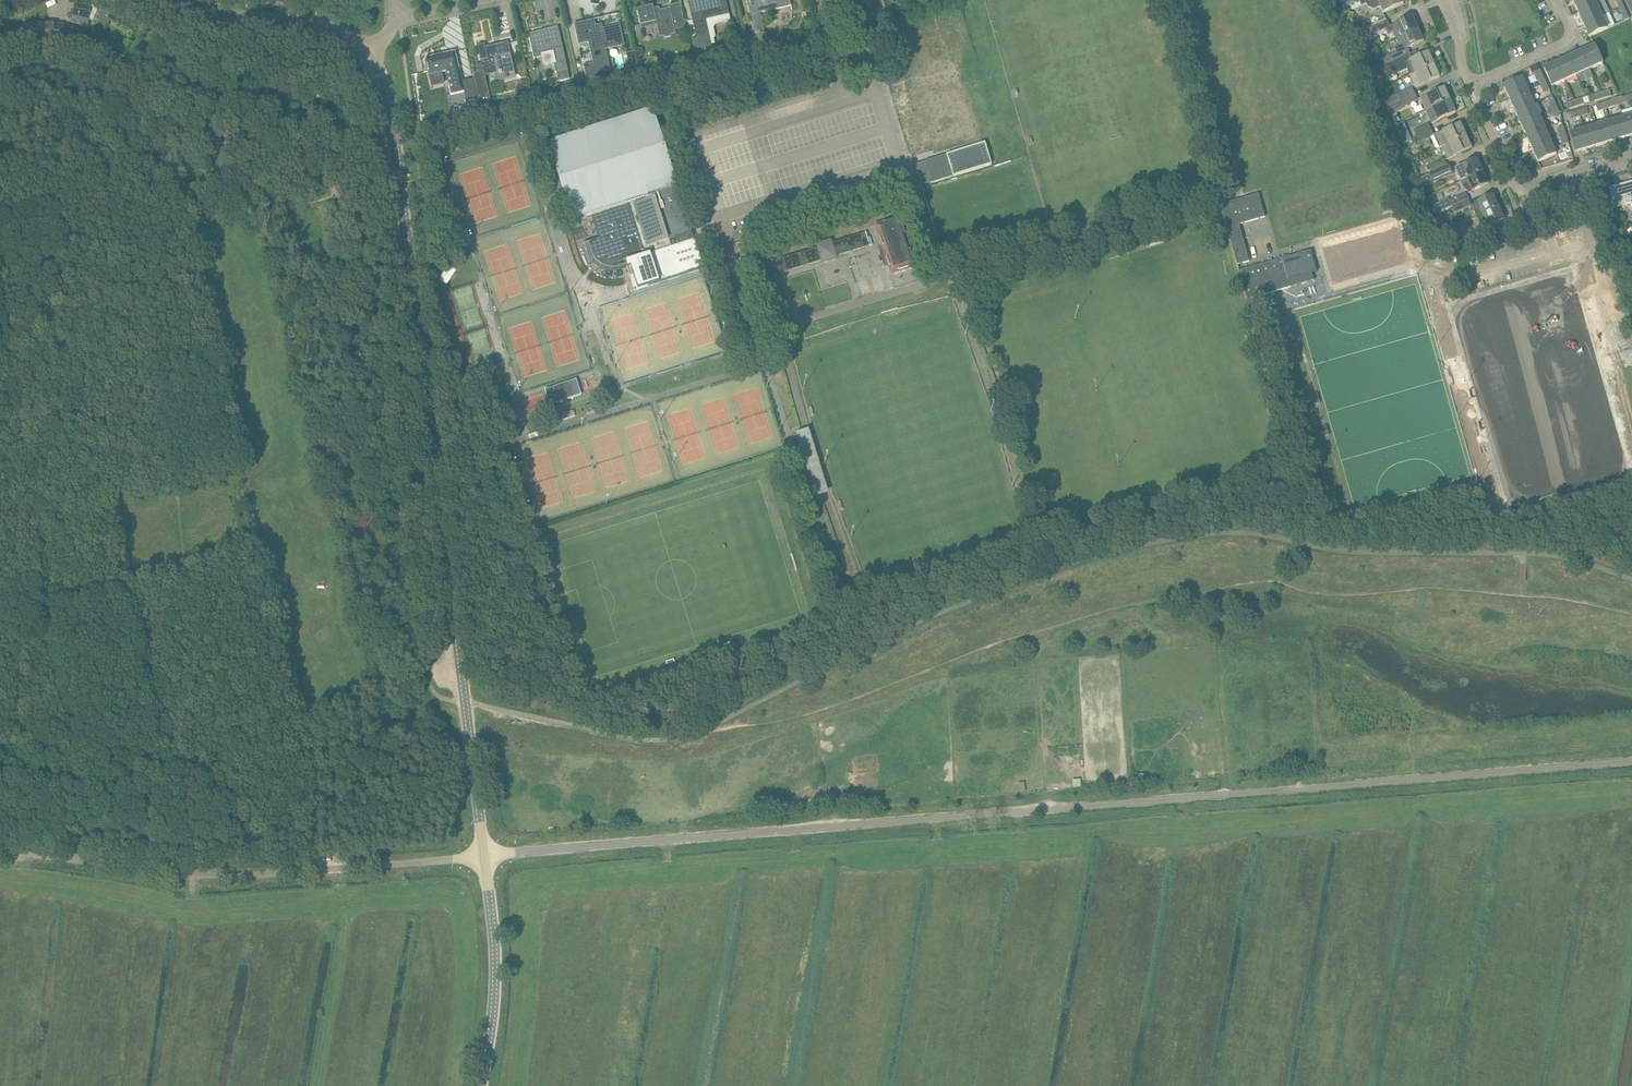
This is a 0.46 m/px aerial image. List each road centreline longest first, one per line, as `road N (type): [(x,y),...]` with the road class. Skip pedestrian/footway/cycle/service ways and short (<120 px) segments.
road 1 (unclassified): [(1631,761),(485,856)]
road 2 (tertiary): [(485,856),(400,180),(384,87),(369,56)]
road 3 (unclassified): [(485,856),(204,880),(0,850)]
road 4 (tertiary): [(482,1085),(496,961),(485,856)]
road 5 (tertiary): [(369,56),(316,25),(167,0)]
road 6 (residential): [(1470,85),(1562,42),(1567,25),(1556,0)]
road 7 (residential): [(943,126),(1073,86)]
road 8 (residential): [(1517,185),(1631,157)]

